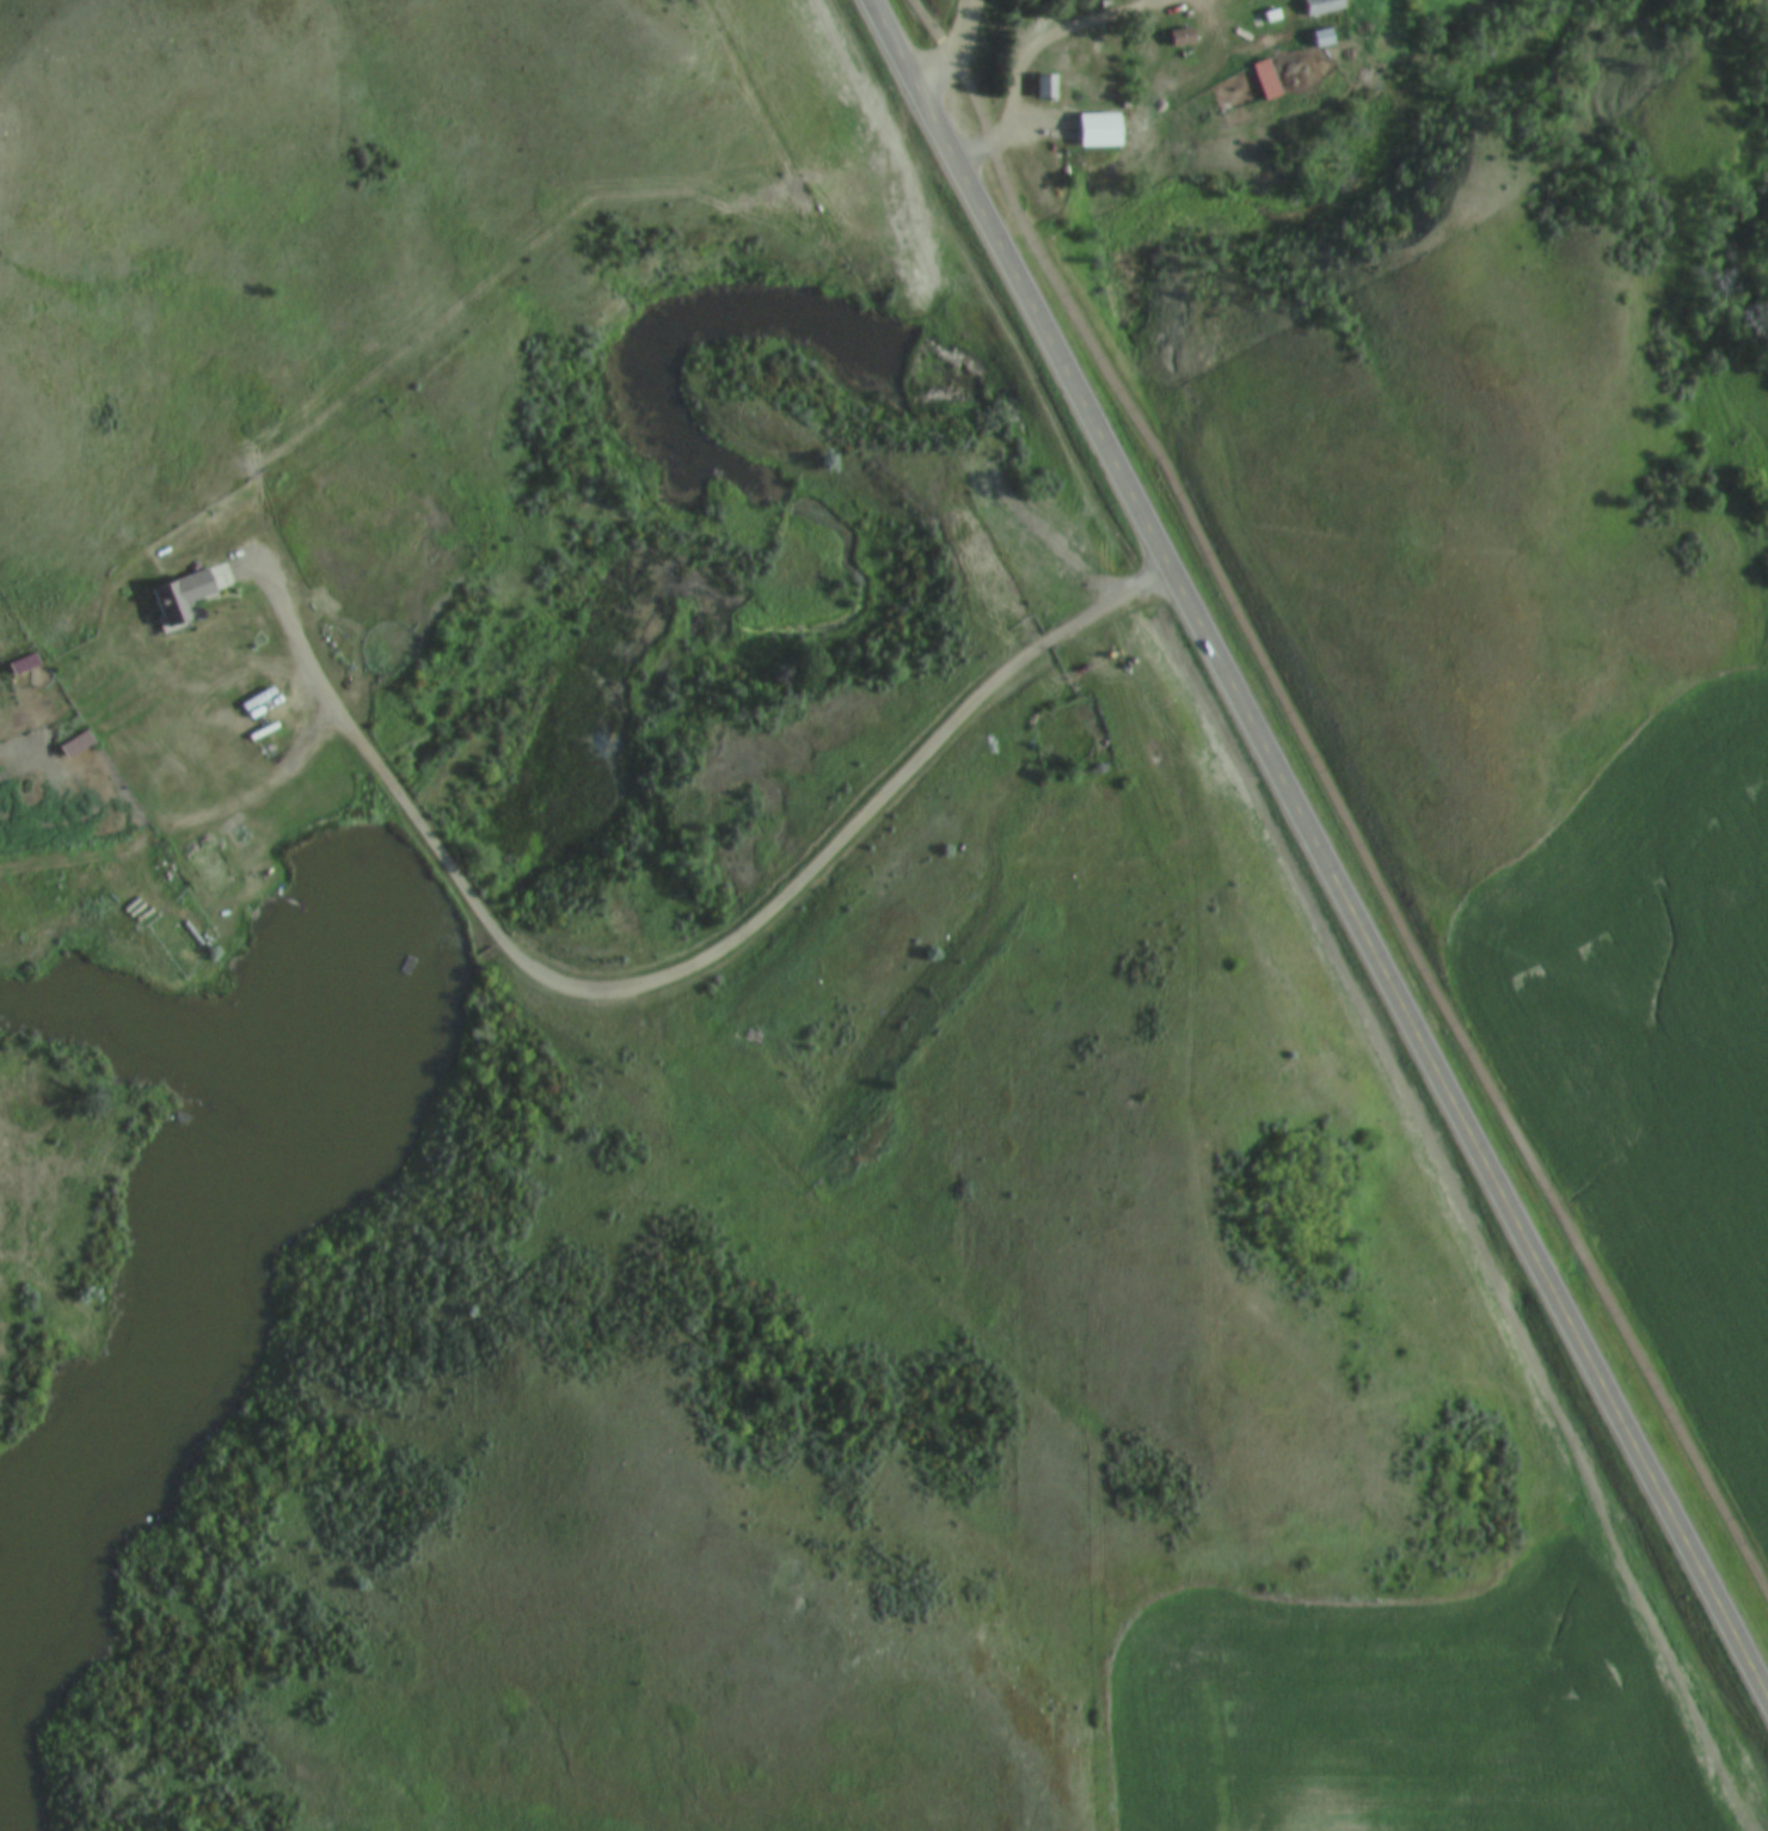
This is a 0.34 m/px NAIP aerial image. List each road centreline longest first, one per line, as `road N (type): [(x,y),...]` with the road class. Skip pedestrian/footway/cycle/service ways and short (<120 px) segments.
road 1 (secondary): [(1767,1710),(868,0)]
road 2 (track): [(550,963),(598,1019),(916,1275),(992,1357),(1011,1394),(1024,1451),(1018,1527),(974,1635),(971,1662),(1014,1753),(1019,1830)]
road 3 (track): [(0,869),(391,794)]

